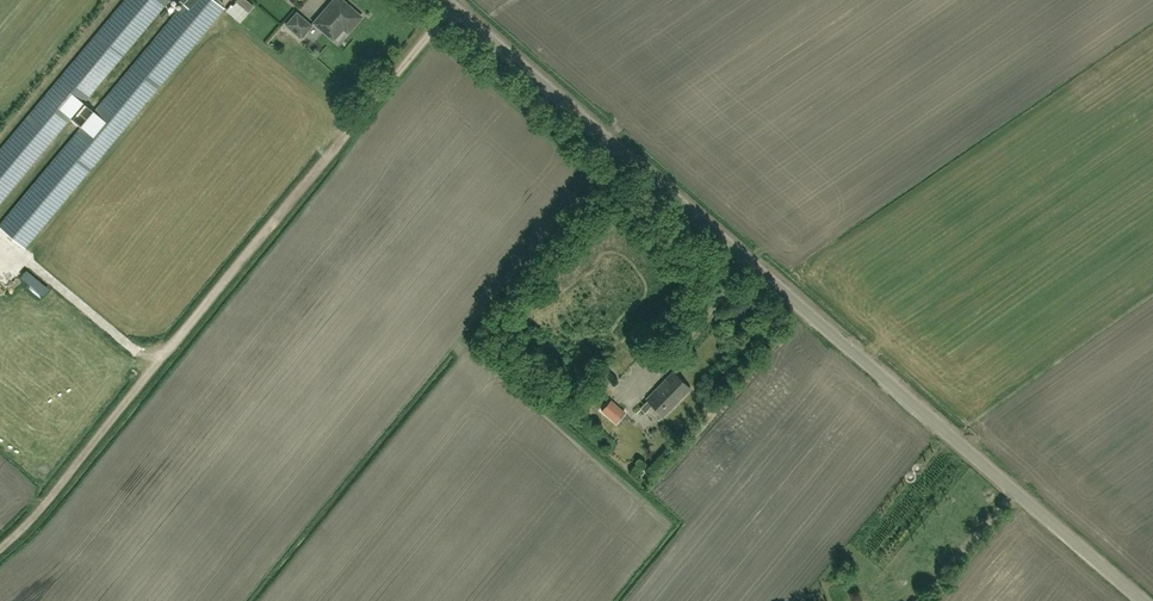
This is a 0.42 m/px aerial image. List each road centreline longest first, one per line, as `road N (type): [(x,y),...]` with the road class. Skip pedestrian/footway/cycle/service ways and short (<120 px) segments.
road 1 (unclassified): [(1143,600),(449,0)]
road 2 (track): [(0,548),(52,504),(139,402),(453,4)]
road 3 (track): [(915,600),(1016,493)]

